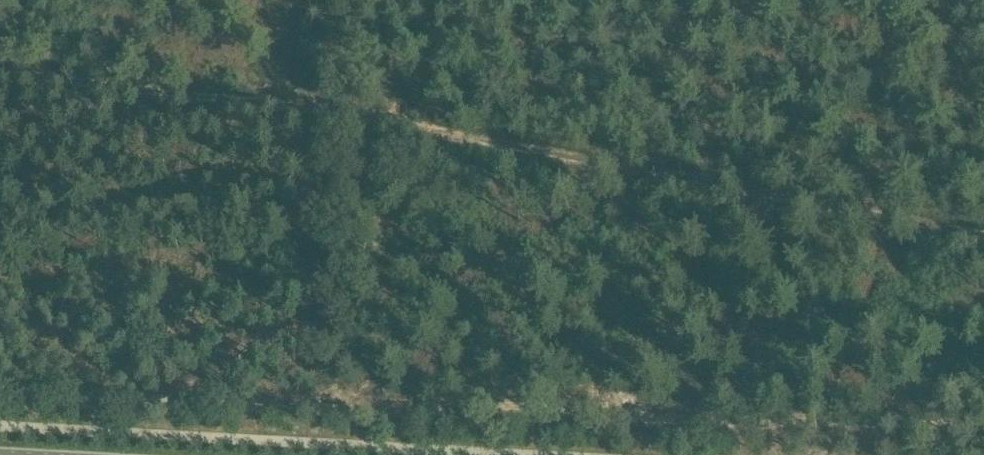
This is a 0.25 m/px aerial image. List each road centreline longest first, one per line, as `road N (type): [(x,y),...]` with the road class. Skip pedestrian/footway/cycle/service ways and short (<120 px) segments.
road 1 (track): [(0,67),(341,108),(983,235)]
road 2 (track): [(983,433),(698,416),(634,425),(587,410),(494,406),(445,419),(409,417),(363,398),(305,411),(0,396)]

